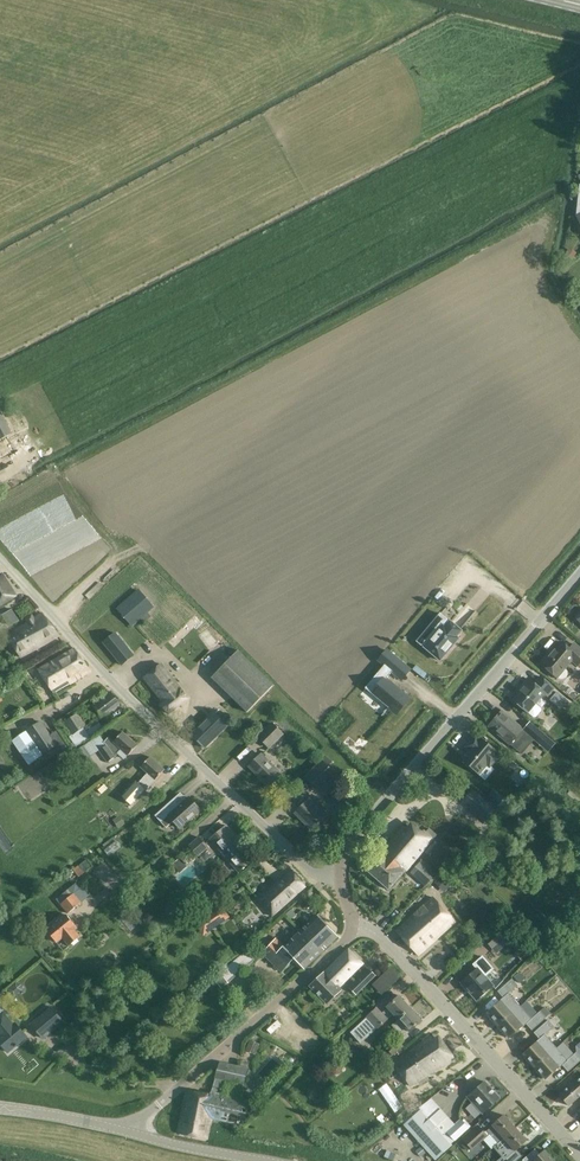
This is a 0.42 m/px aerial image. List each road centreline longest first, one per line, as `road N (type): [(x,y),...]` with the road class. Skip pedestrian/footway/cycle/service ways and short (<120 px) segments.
road 1 (residential): [(342,875),(309,869),(0,561)]
road 2 (tertiary): [(342,875),(352,837),(579,575)]
road 3 (unclassified): [(579,1156),(375,932),(353,926)]
road 4 (tertiary): [(122,1131),(295,987),(353,926)]
road 5 (tertiary): [(257,1160),(122,1131)]
road 6 (tertiary): [(122,1131),(0,1109)]

